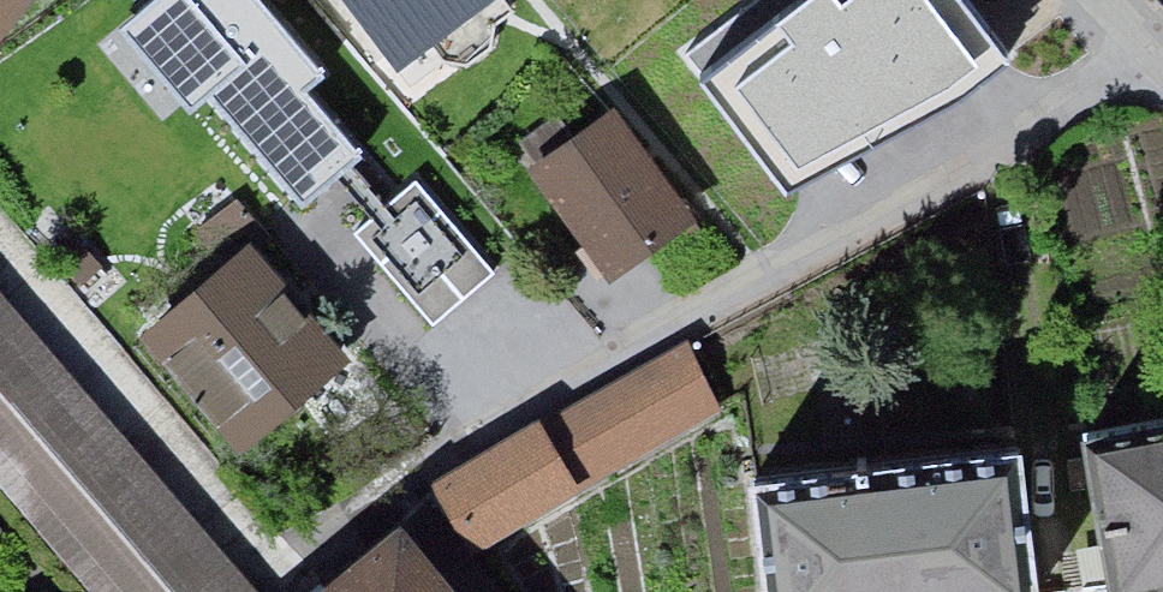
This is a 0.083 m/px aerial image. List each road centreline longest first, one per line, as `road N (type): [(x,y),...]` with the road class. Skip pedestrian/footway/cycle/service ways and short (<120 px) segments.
road 1 (residential): [(1151,47),(483,440)]

